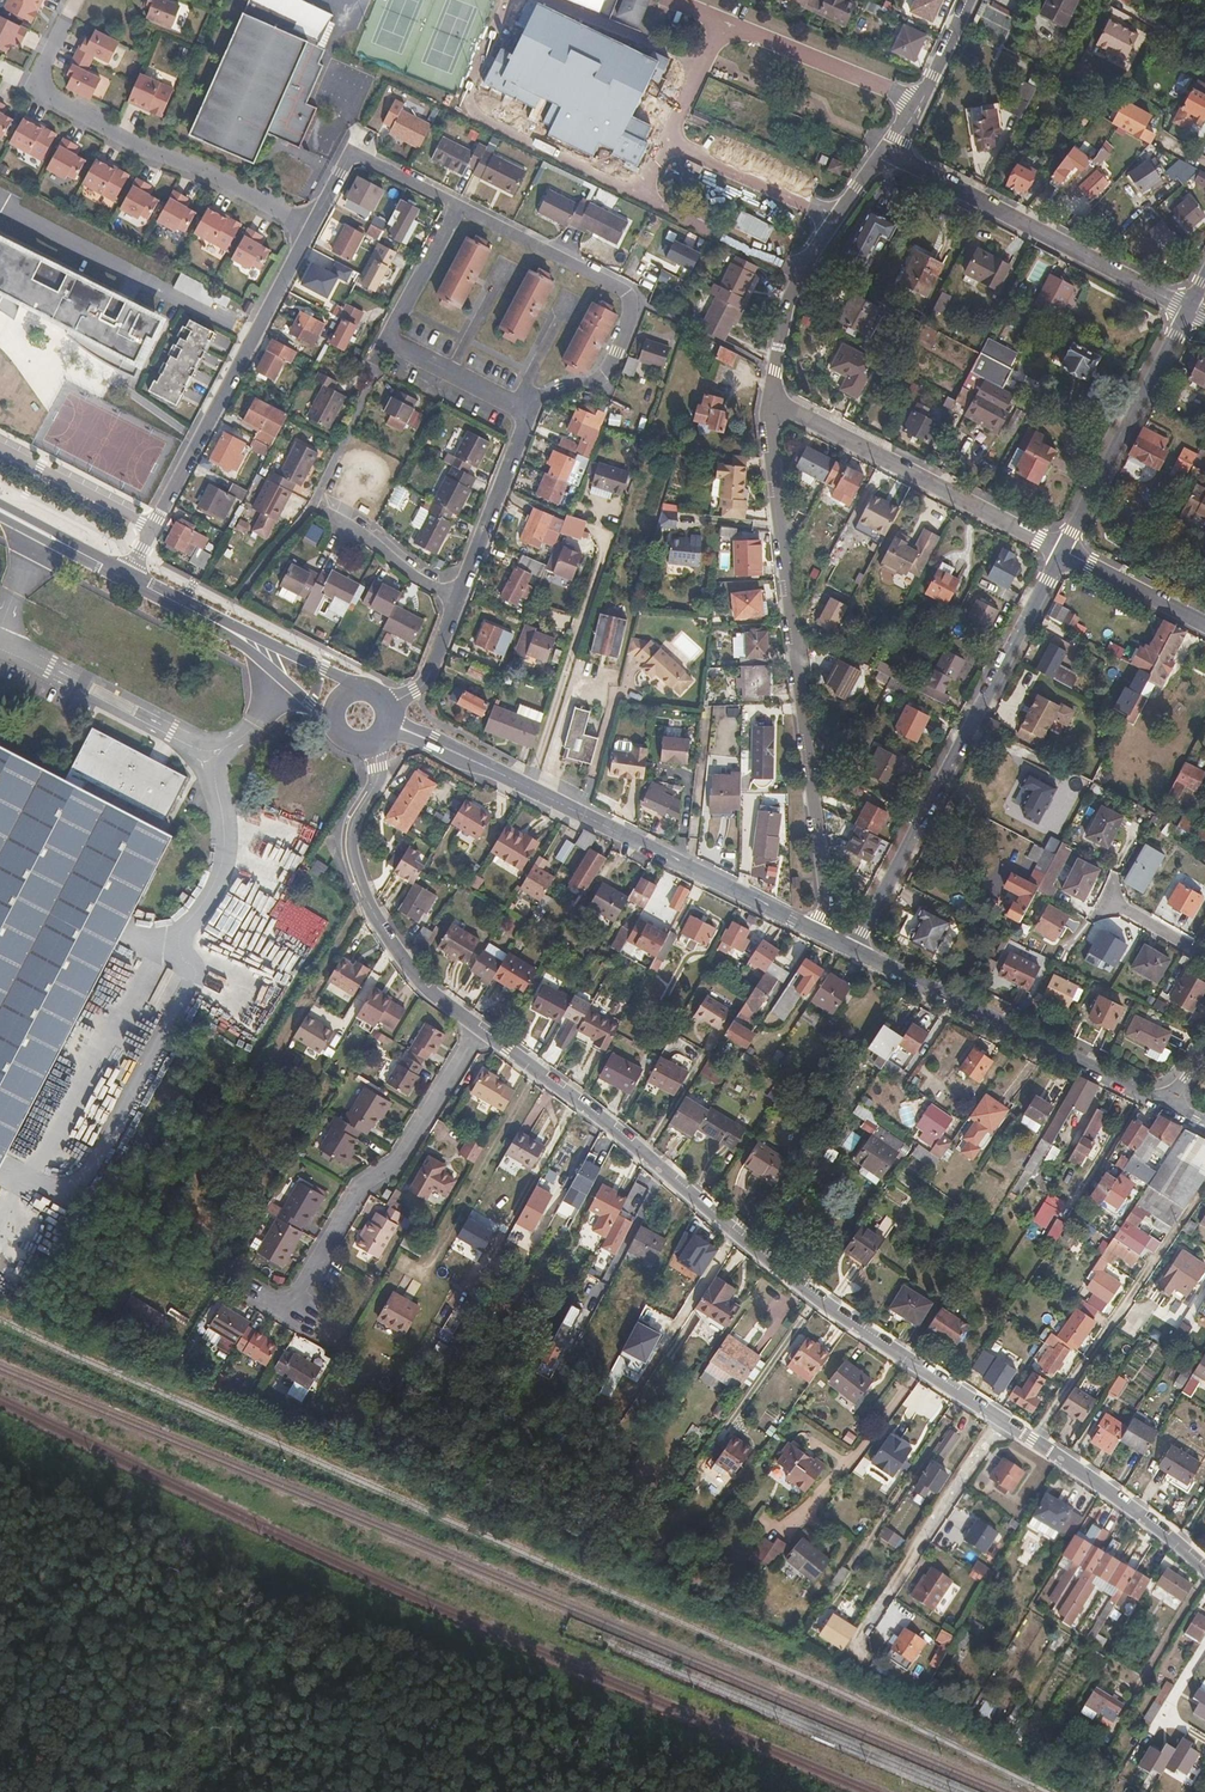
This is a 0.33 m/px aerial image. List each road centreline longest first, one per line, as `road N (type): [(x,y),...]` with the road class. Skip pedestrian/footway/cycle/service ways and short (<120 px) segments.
road 1 (residential): [(1002,1420),(794,1283),(617,1131),(476,1028)]
road 2 (residential): [(771,401),(774,500),(823,867),(819,933)]
road 3 (tertiary): [(386,724),(819,933)]
road 4 (residential): [(1063,552),(854,951)]
road 5 (residential): [(309,233),(204,169),(147,152),(35,86),(78,0)]
road 6 (residential): [(309,233),(127,578)]
road 7 (residential): [(476,1028),(401,1161),(355,1191),(287,1309),(263,1296)]
road 8 (residential): [(527,407),(602,377),(632,306),(627,294),(460,207)]
road 9 (tertiary): [(854,951),(1166,1105)]
road 10 (residential): [(887,148),(1188,312)]
road 11 (residential): [(476,1028),(404,961),(357,877),(350,839),(380,780),(371,740)]
road 12 (residential): [(771,401),(1063,552)]
road 13 (residential): [(527,407),(389,337),(460,207)]
road 14 (residential): [(887,148),(798,274),(780,320),(771,401)]
road 15 (residential): [(1063,552),(1188,312)]
road 16 (residential): [(1204,1568),(1162,1529),(1002,1420)]
road 17 (tertiary): [(362,688),(138,584)]
road 18 (tertiary): [(138,584),(253,654),(334,722)]
road 19 (residential): [(1002,1420),(877,1615)]
road 20 (residential): [(460,207),(353,153),(309,233)]
road 21 (residential): [(458,601),(527,407)]
road 22 (residential): [(458,601),(313,505)]
road 23 (residential): [(968,0),(887,148)]
road 24 (residential): [(1204,626),(1063,552)]
road 25 (tertiary): [(0,511),(127,578)]
road 26 (residential): [(385,704),(420,689),(458,601)]

